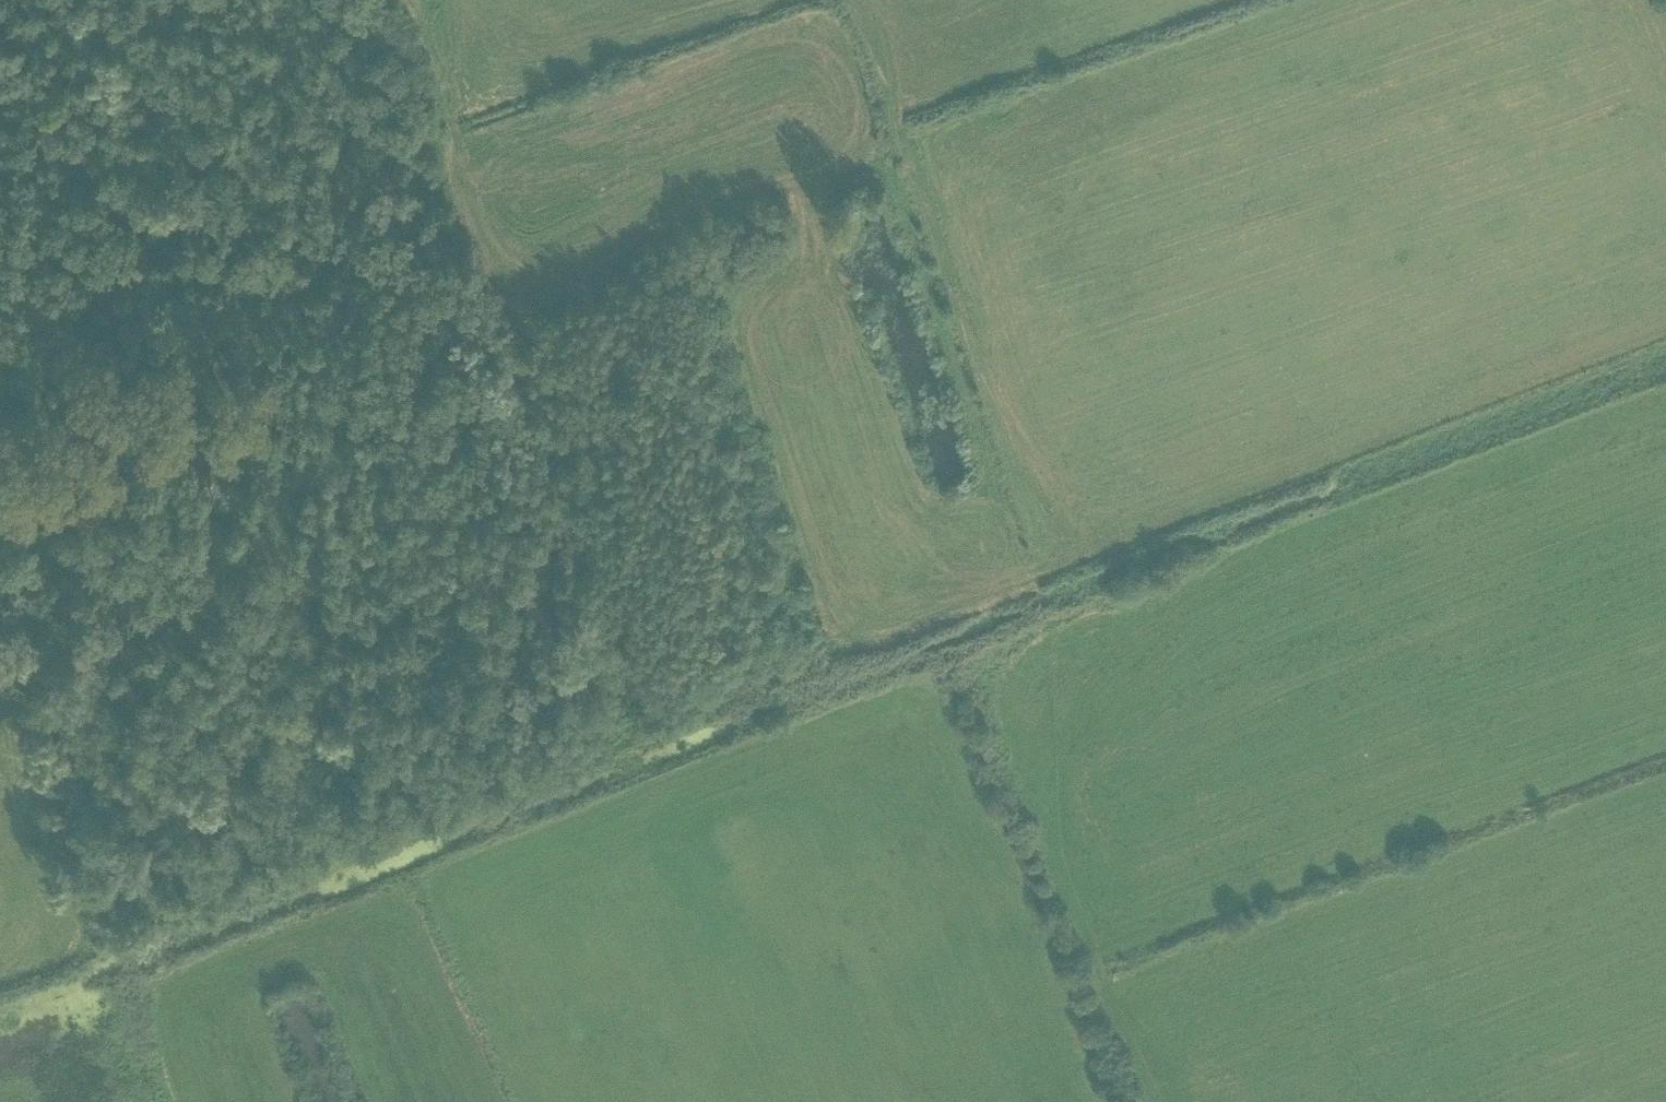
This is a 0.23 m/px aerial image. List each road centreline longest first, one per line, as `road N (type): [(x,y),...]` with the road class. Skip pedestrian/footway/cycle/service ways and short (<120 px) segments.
road 1 (track): [(1148,1101),(1099,975),(1066,854),(1052,610),(1041,581)]

